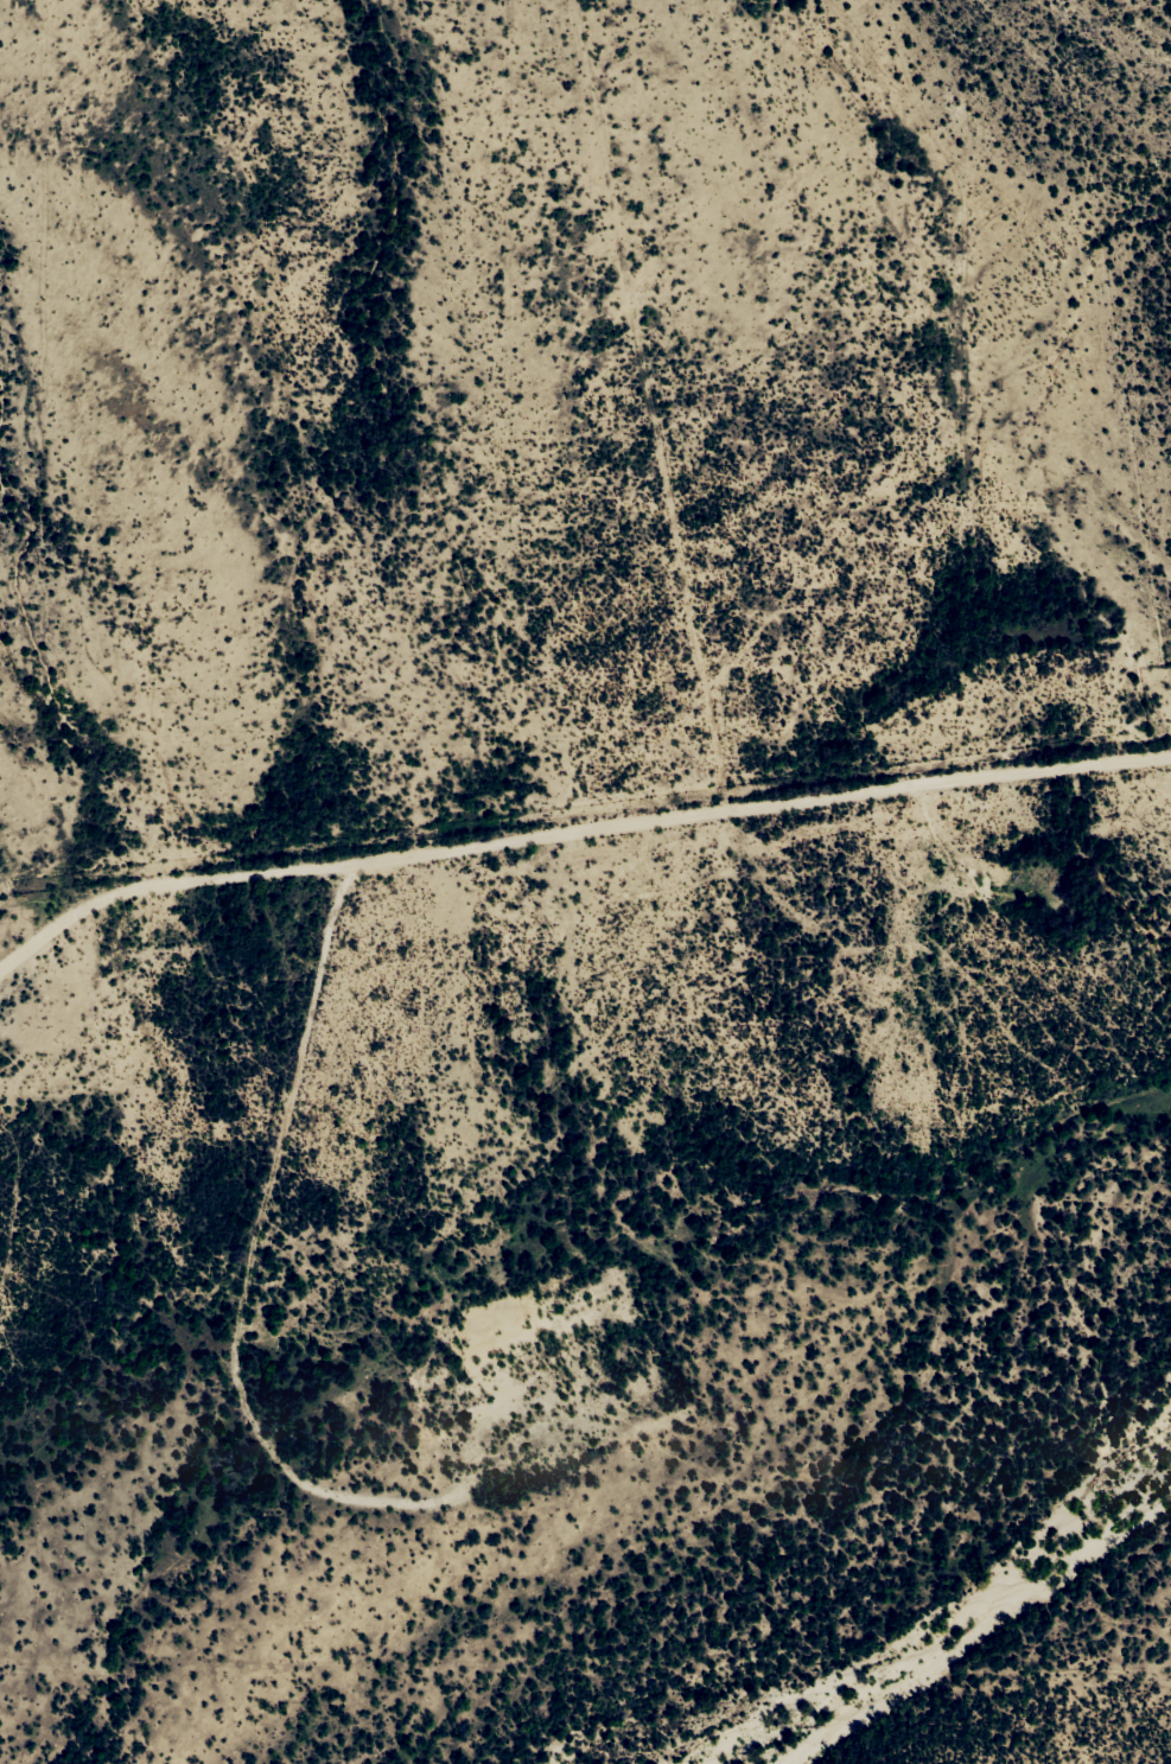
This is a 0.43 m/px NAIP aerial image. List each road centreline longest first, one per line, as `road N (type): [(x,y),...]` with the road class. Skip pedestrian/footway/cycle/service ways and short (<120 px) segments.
road 1 (track): [(0,979),(136,897),(501,827),(1170,744)]

